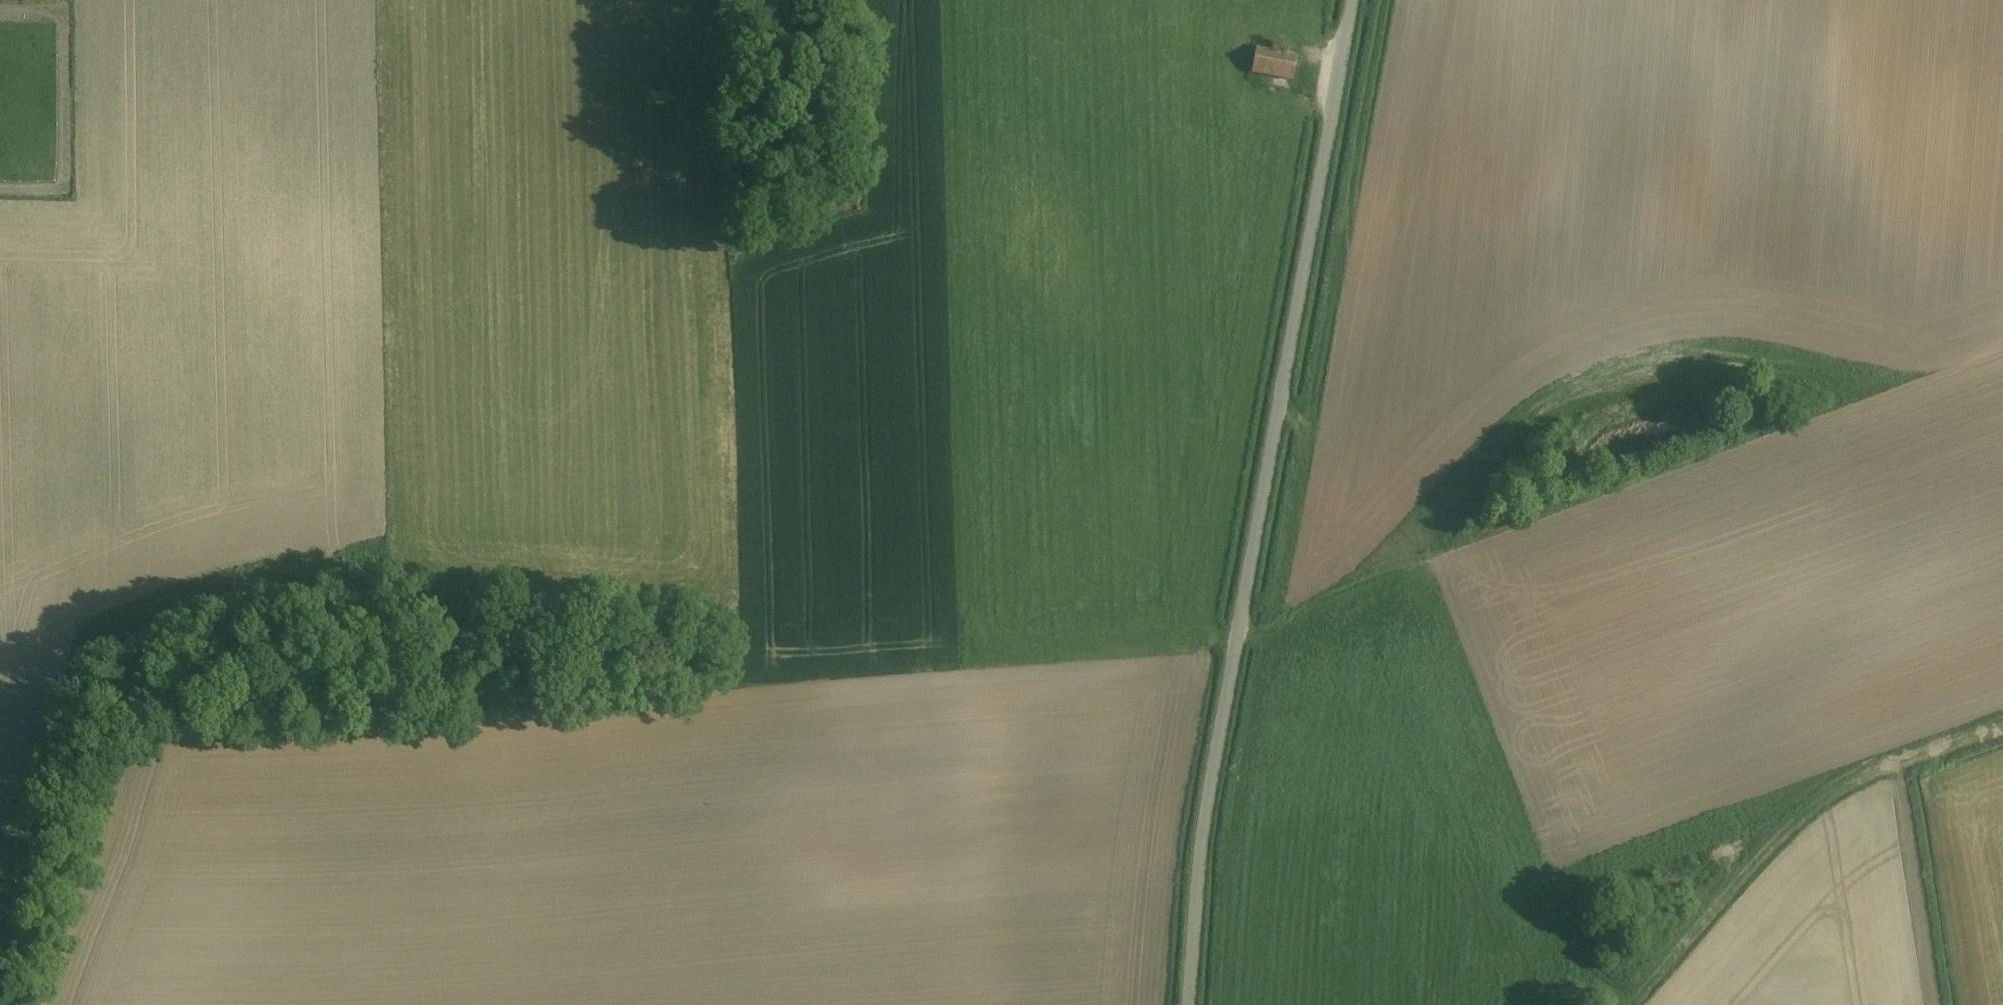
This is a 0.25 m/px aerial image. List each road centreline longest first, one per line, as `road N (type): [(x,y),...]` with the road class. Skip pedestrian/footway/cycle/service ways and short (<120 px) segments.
road 1 (unclassified): [(1191,1004),(1205,822),(1352,0)]
road 2 (track): [(2002,727),(1849,781),(1795,815),(1620,1004)]

